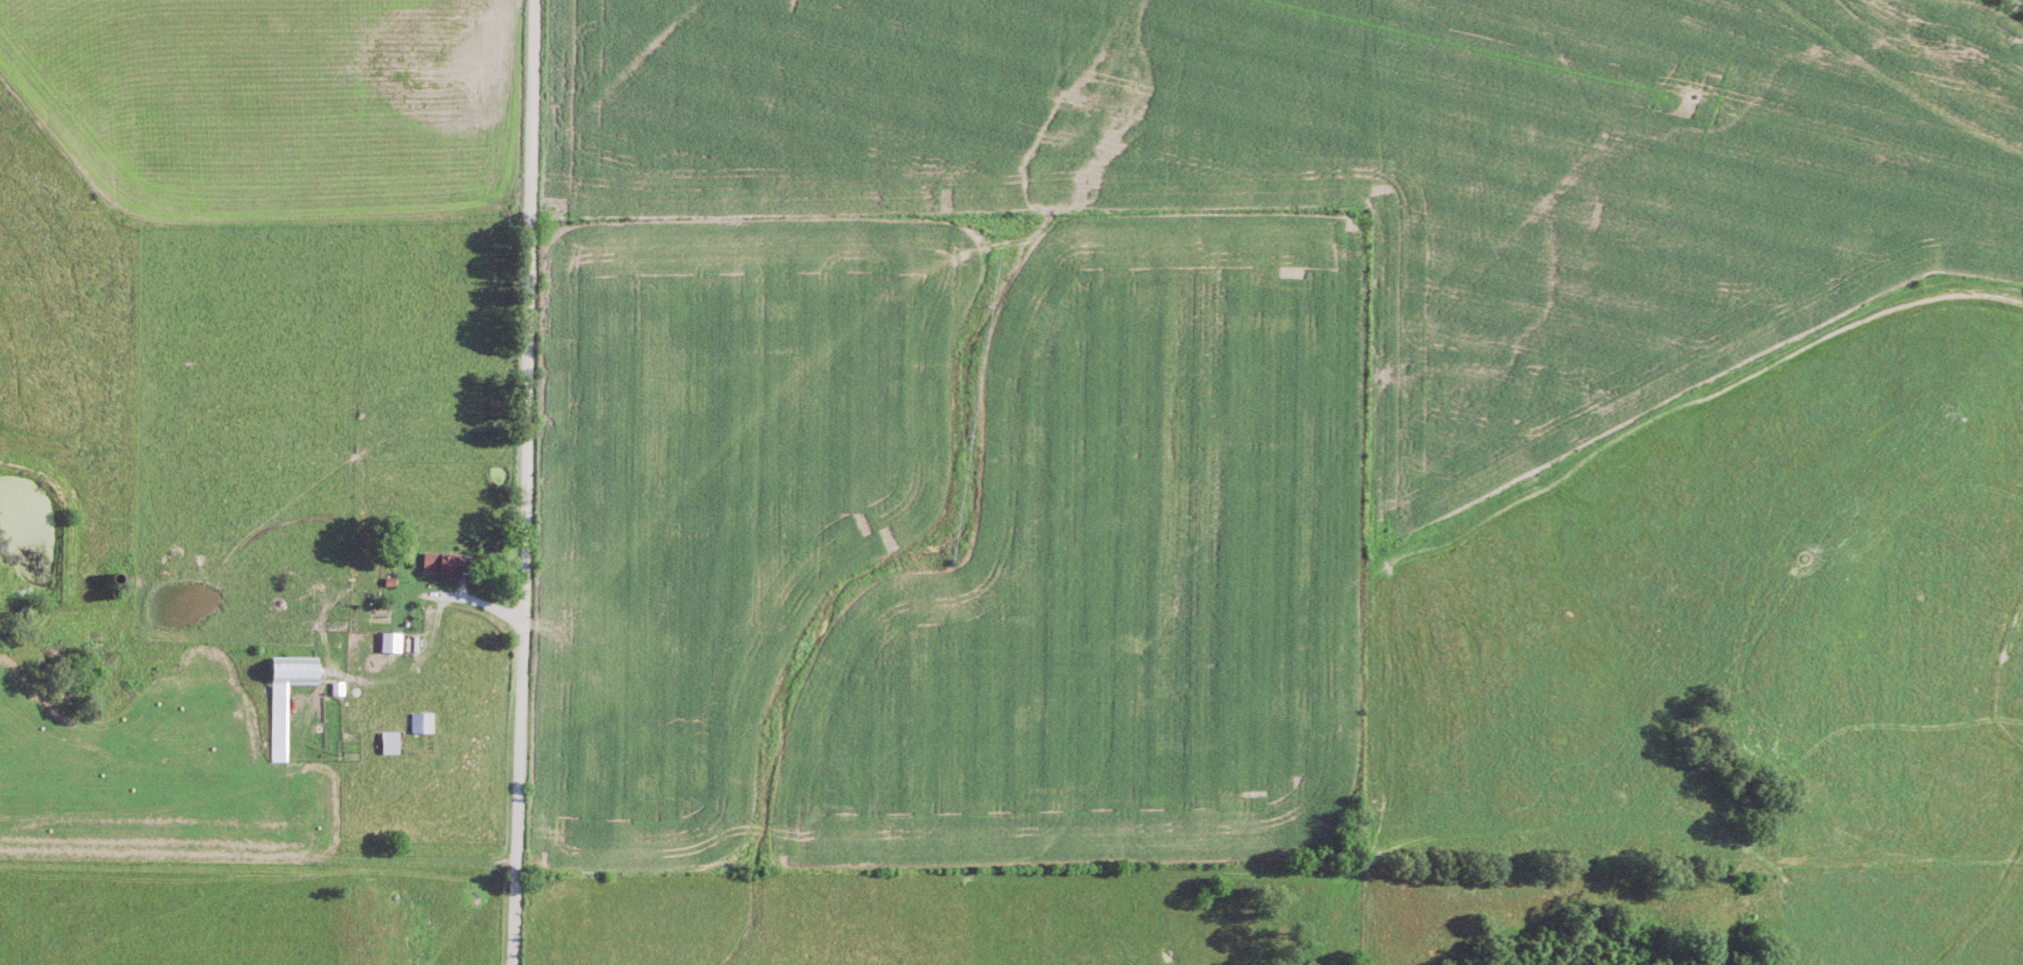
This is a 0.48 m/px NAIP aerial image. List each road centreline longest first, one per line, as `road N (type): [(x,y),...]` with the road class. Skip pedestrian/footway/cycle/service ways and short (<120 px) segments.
road 1 (residential): [(535,0),(514,964)]

